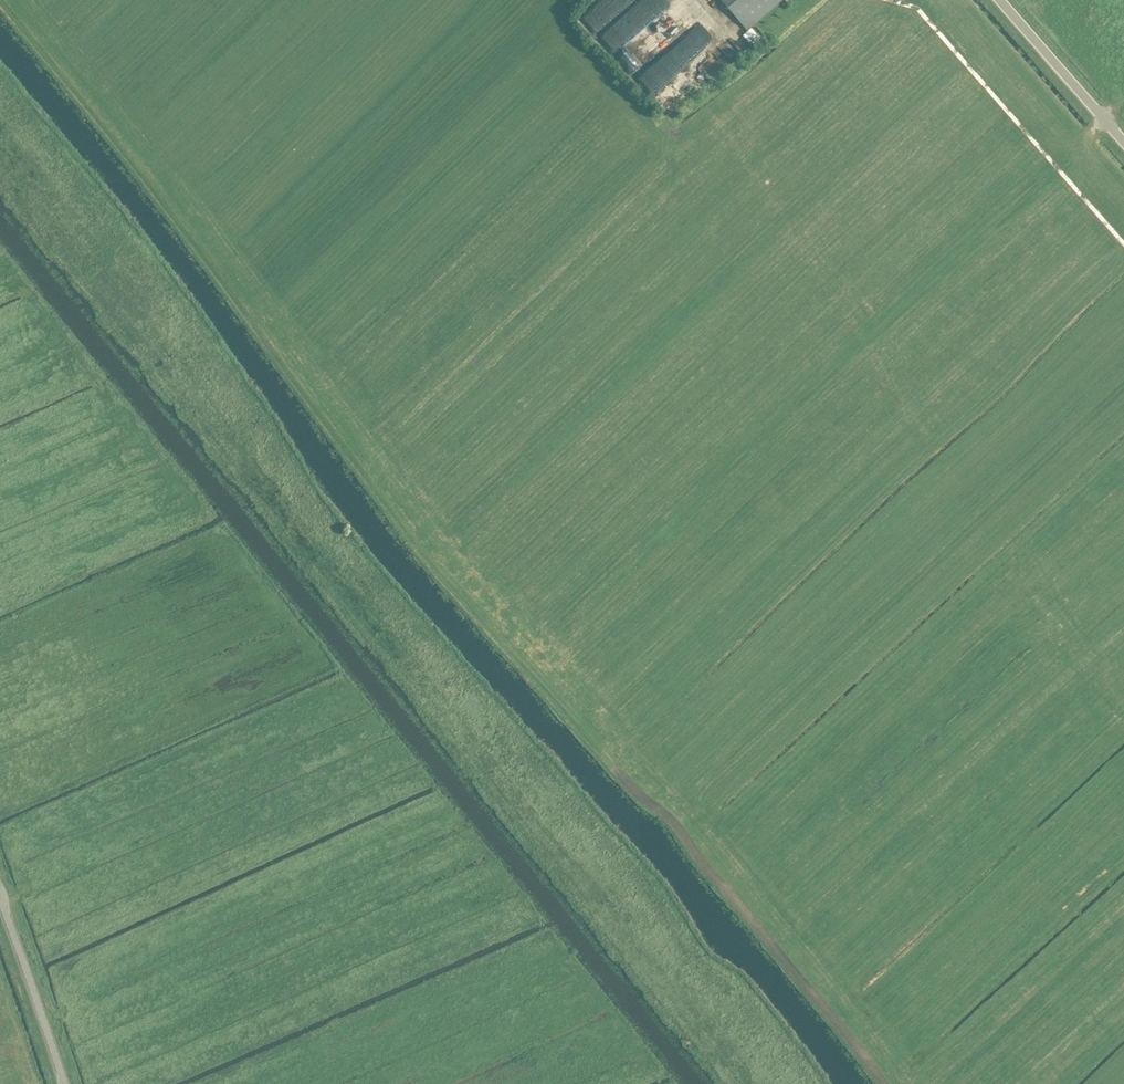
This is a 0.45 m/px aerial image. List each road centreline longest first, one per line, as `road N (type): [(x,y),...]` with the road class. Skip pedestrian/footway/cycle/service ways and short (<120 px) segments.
road 1 (unclassified): [(68,1083),(0,897)]
road 2 (tertiary): [(1123,142),(1000,0)]

